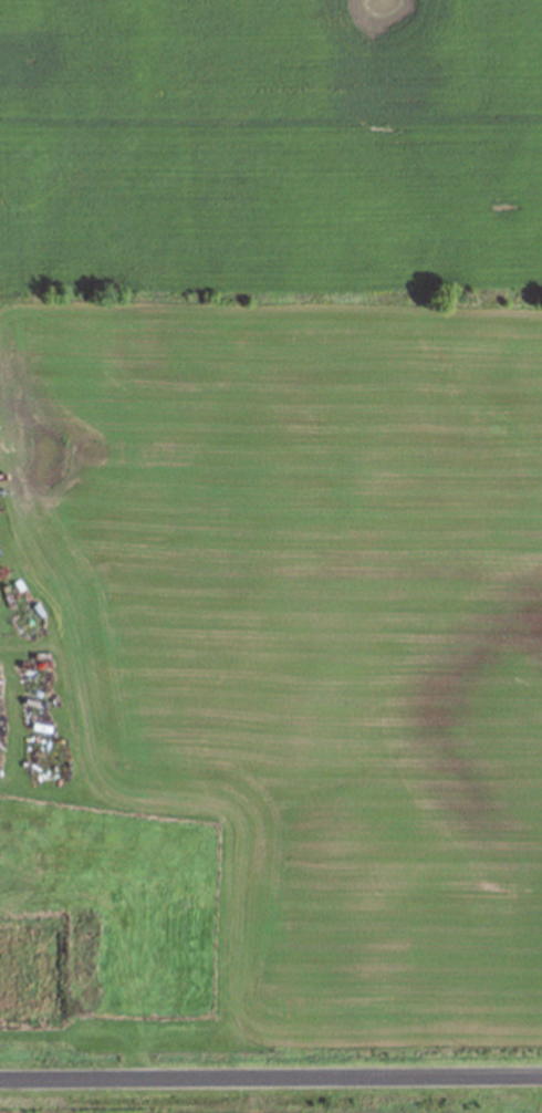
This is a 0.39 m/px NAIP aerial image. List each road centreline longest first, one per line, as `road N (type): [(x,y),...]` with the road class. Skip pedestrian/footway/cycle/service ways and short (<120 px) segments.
road 1 (residential): [(0,1086),(541,1082)]

